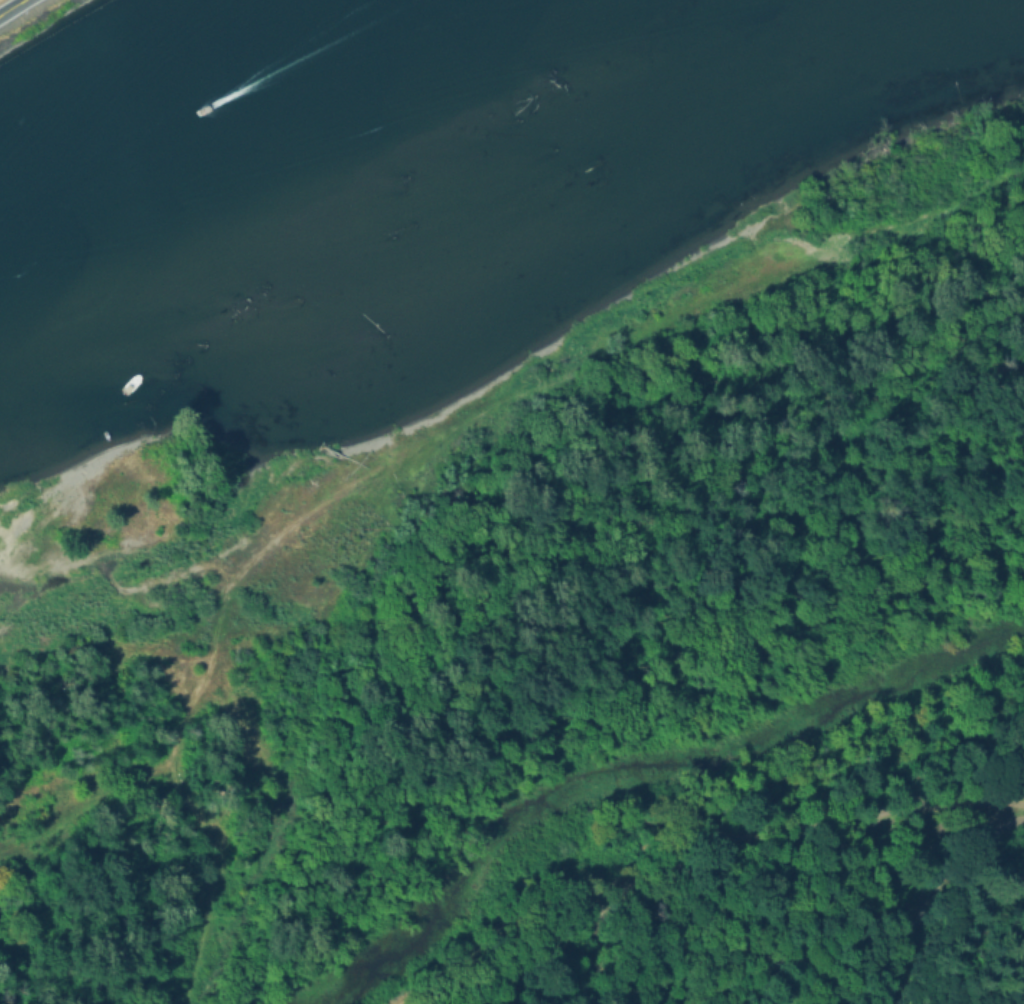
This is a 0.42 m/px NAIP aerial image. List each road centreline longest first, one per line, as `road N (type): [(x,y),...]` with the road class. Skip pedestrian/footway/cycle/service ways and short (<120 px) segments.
road 1 (track): [(872,1003),(943,868),(1023,823)]

